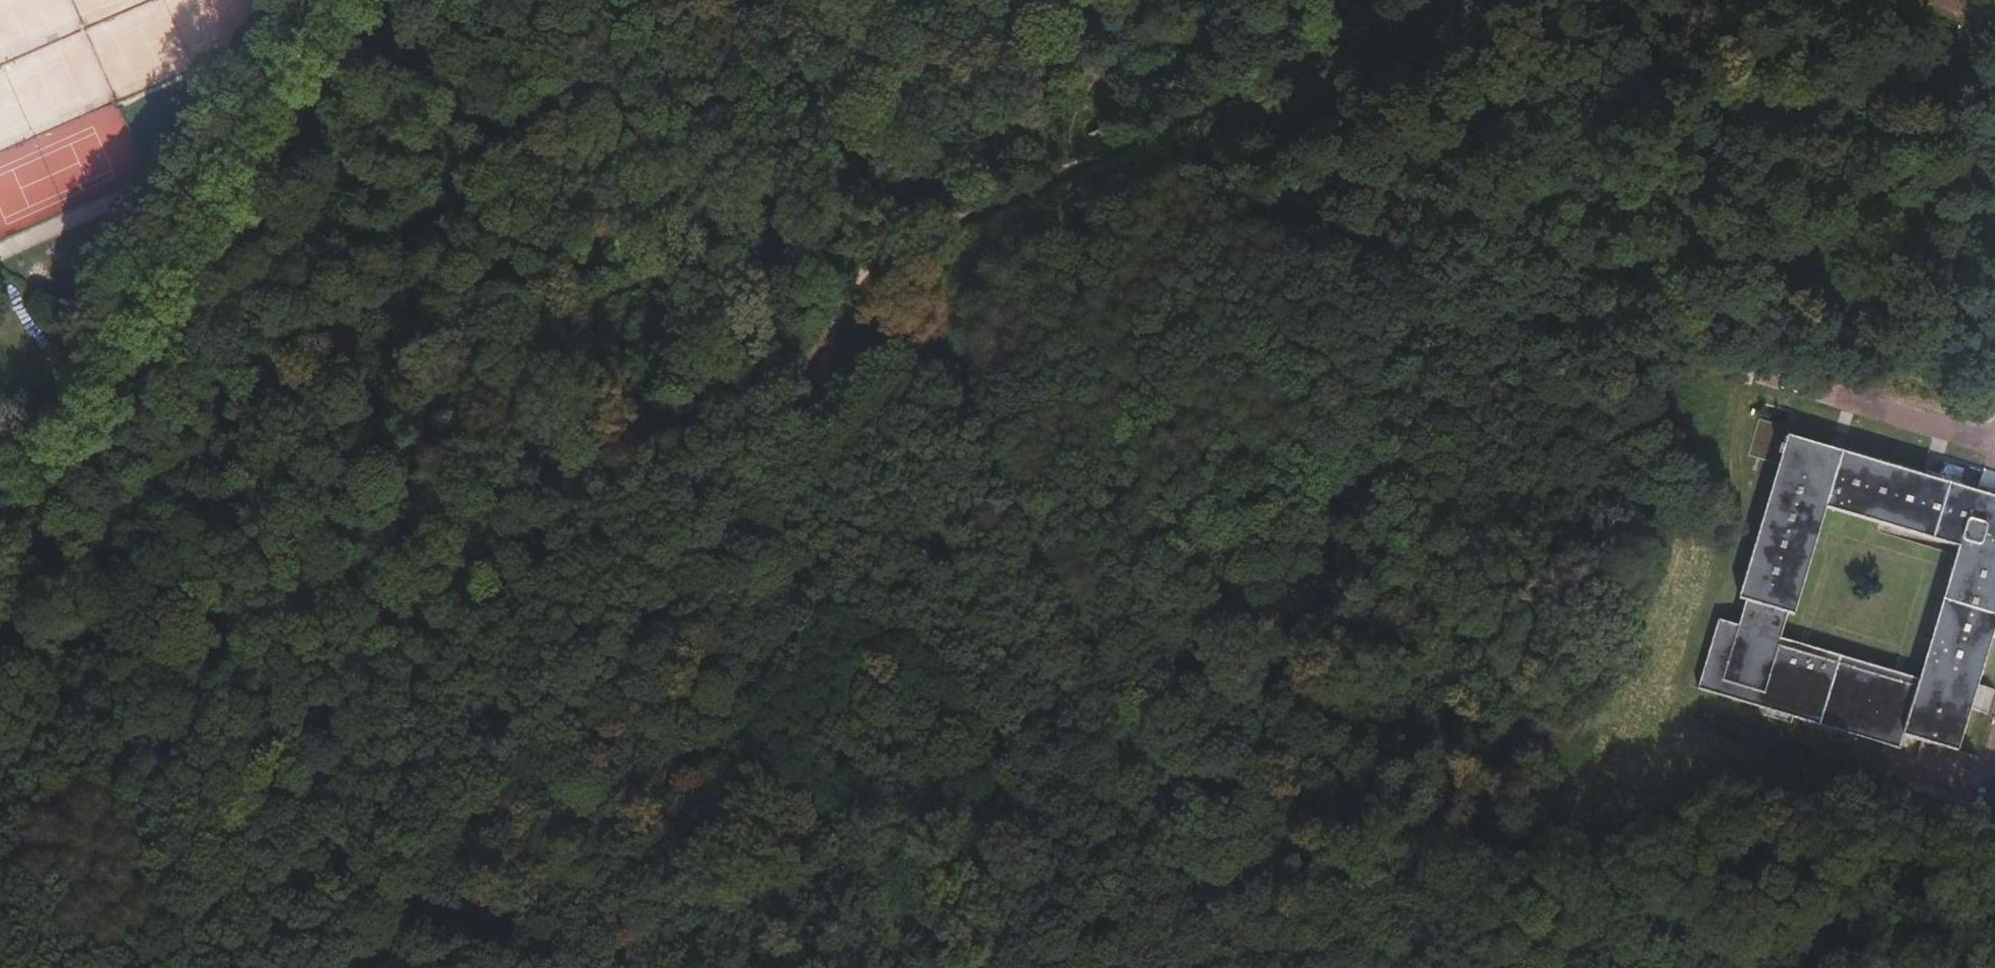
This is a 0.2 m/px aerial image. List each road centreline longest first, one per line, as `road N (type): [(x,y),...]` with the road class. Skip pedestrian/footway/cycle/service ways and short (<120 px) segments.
road 1 (unclassified): [(0,511),(336,0)]
road 2 (track): [(1962,967),(1994,773)]

